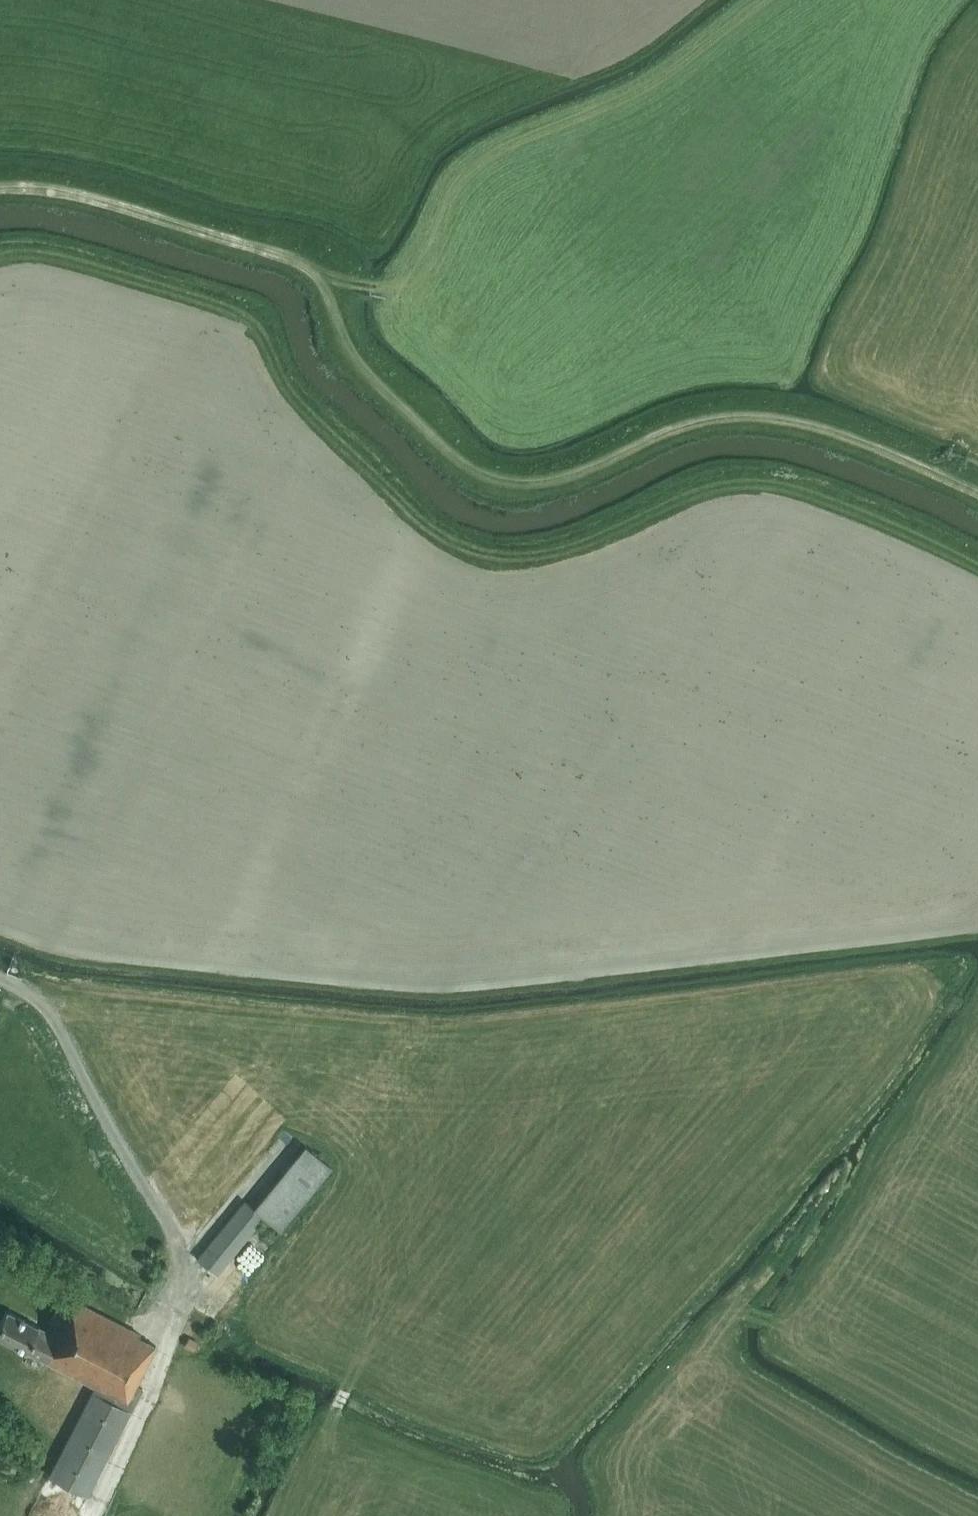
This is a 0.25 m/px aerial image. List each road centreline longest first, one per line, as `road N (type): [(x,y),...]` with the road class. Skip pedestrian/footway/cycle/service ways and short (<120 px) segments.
road 1 (track): [(0,189),(86,195),(290,256),(319,277),(370,371),(450,451),(498,478),(553,479),(685,425),(748,417),(826,428),(977,492)]
road 2 (unclassified): [(142,1182),(49,1013),(0,977)]

